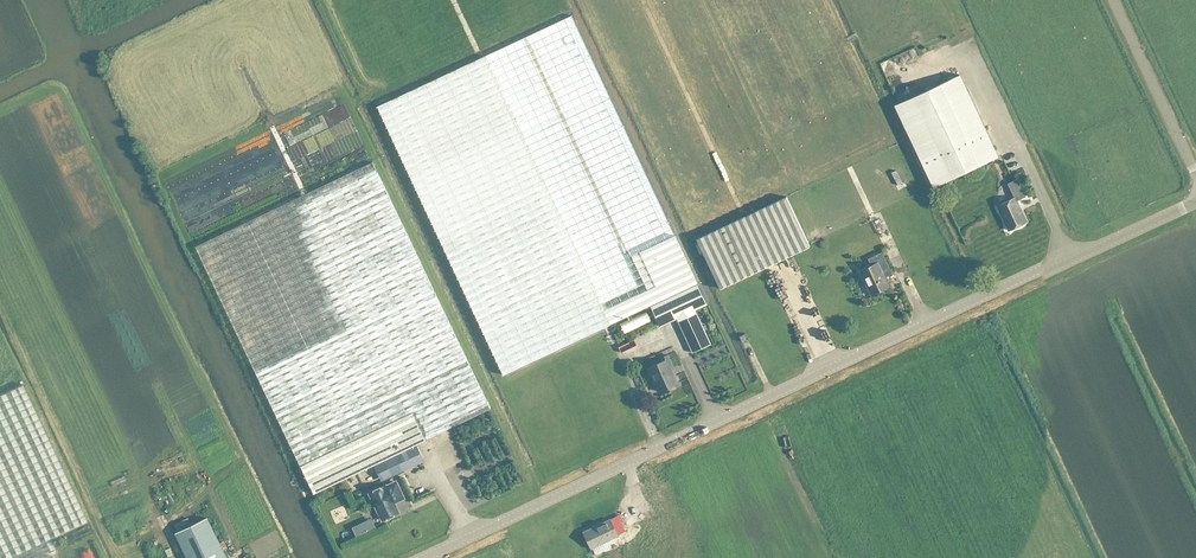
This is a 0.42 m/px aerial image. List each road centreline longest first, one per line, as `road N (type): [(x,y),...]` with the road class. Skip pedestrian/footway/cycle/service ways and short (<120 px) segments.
road 1 (unclassified): [(421,557),(1195,198)]
road 2 (unclassified): [(1195,163),(1118,0)]

